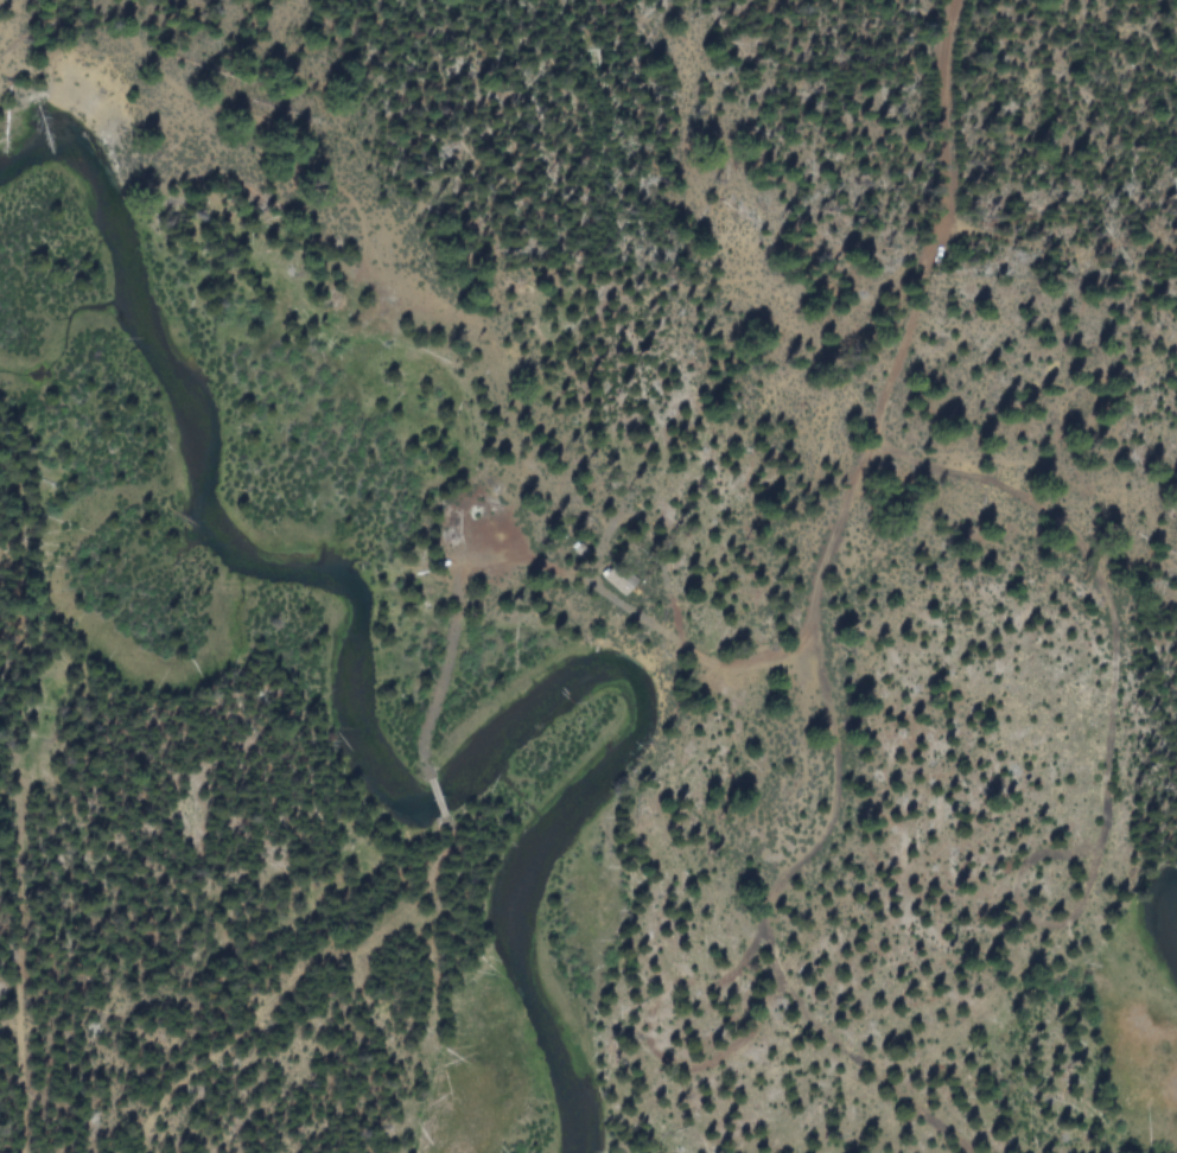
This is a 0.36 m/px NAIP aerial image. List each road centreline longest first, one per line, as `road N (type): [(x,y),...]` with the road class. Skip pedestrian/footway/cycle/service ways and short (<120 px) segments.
road 1 (track): [(961,0),(946,47),(940,204),(917,321),(839,389),(739,425),(612,524),(483,549)]

